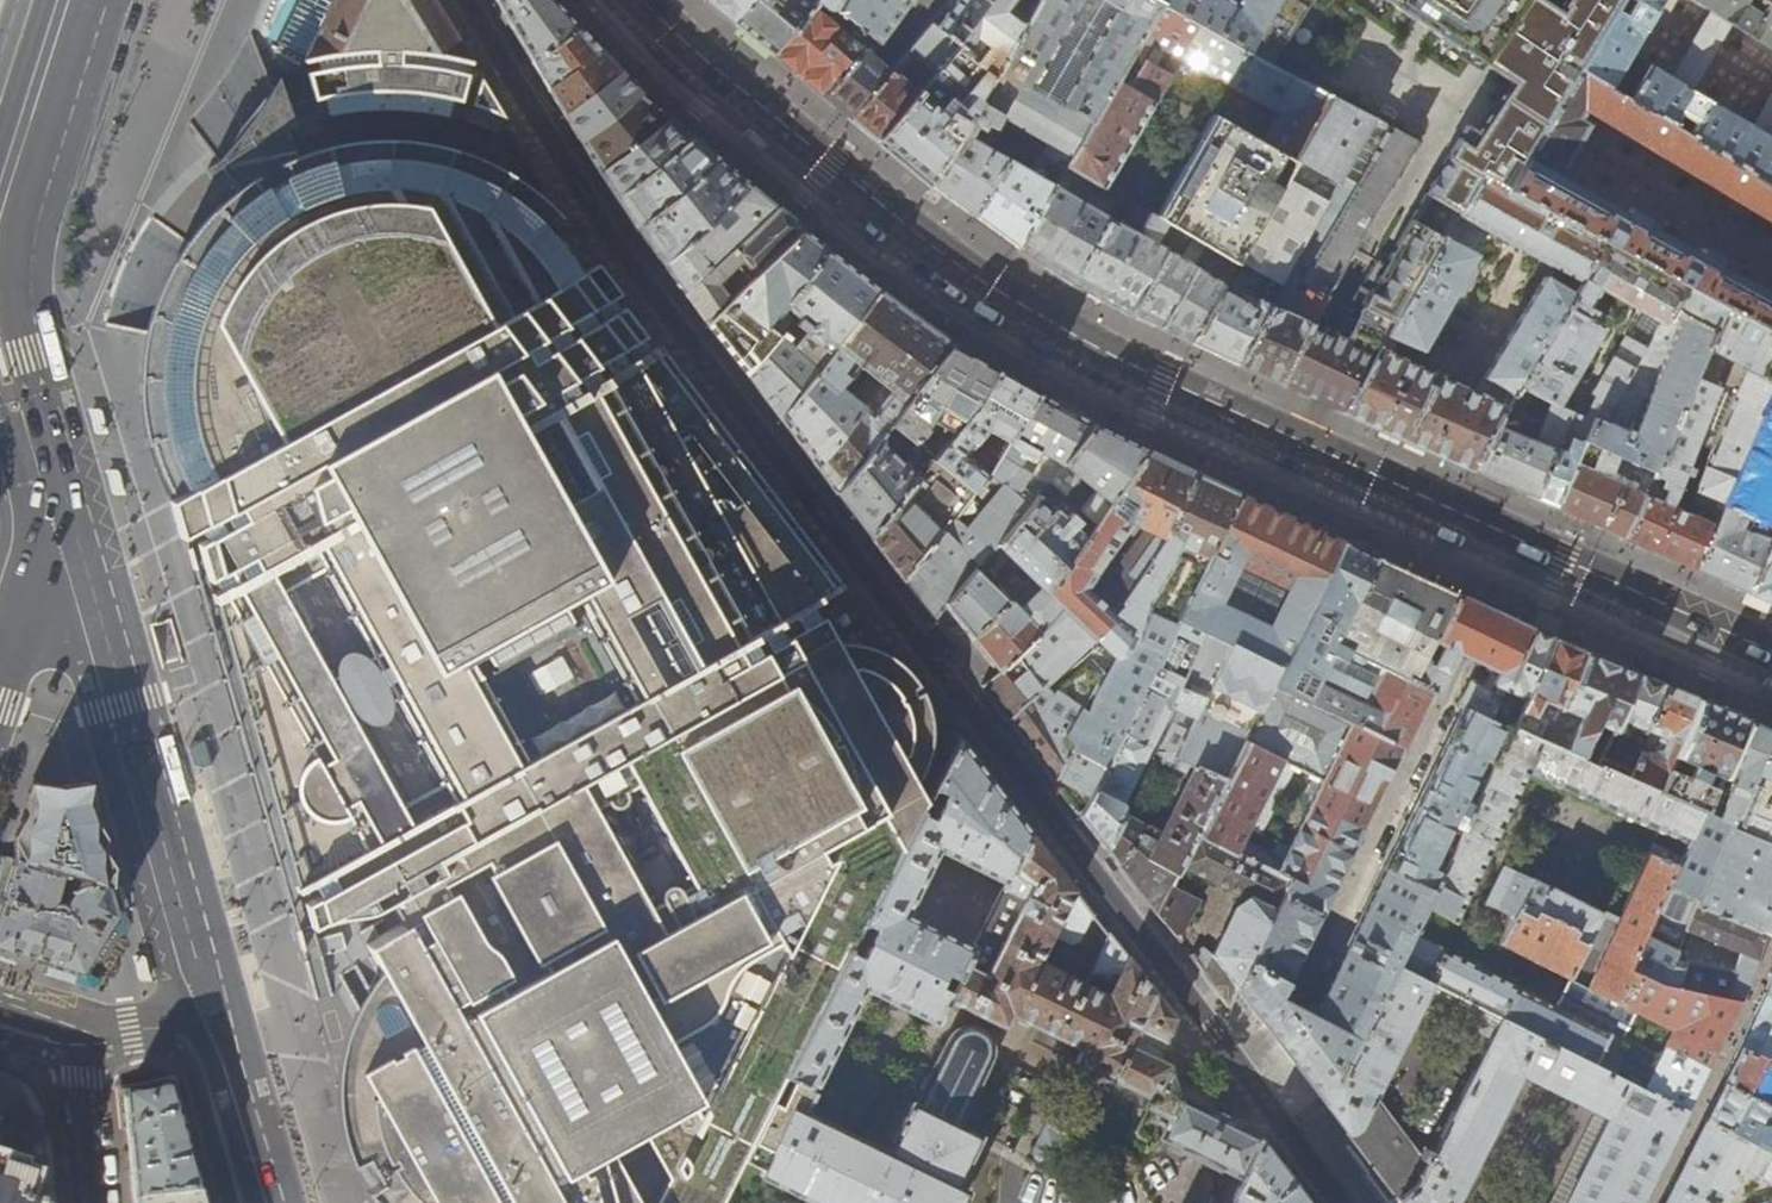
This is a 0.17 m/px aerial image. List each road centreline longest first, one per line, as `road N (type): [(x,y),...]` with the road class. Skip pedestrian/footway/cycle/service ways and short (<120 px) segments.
road 1 (residential): [(465,0),(583,196),(1345,1202)]
road 2 (primary): [(639,0),(808,146),(1042,319),(1137,369),(1771,652)]
road 3 (secondary): [(57,515),(1,264),(80,0)]
road 4 (secondary): [(201,999),(57,515)]
road 5 (secondary): [(264,1202),(201,999)]
road 6 (residential): [(84,1029),(97,1202)]
road 7 (secondary): [(0,672),(57,515)]
road 8 (residential): [(84,1029),(201,999)]

